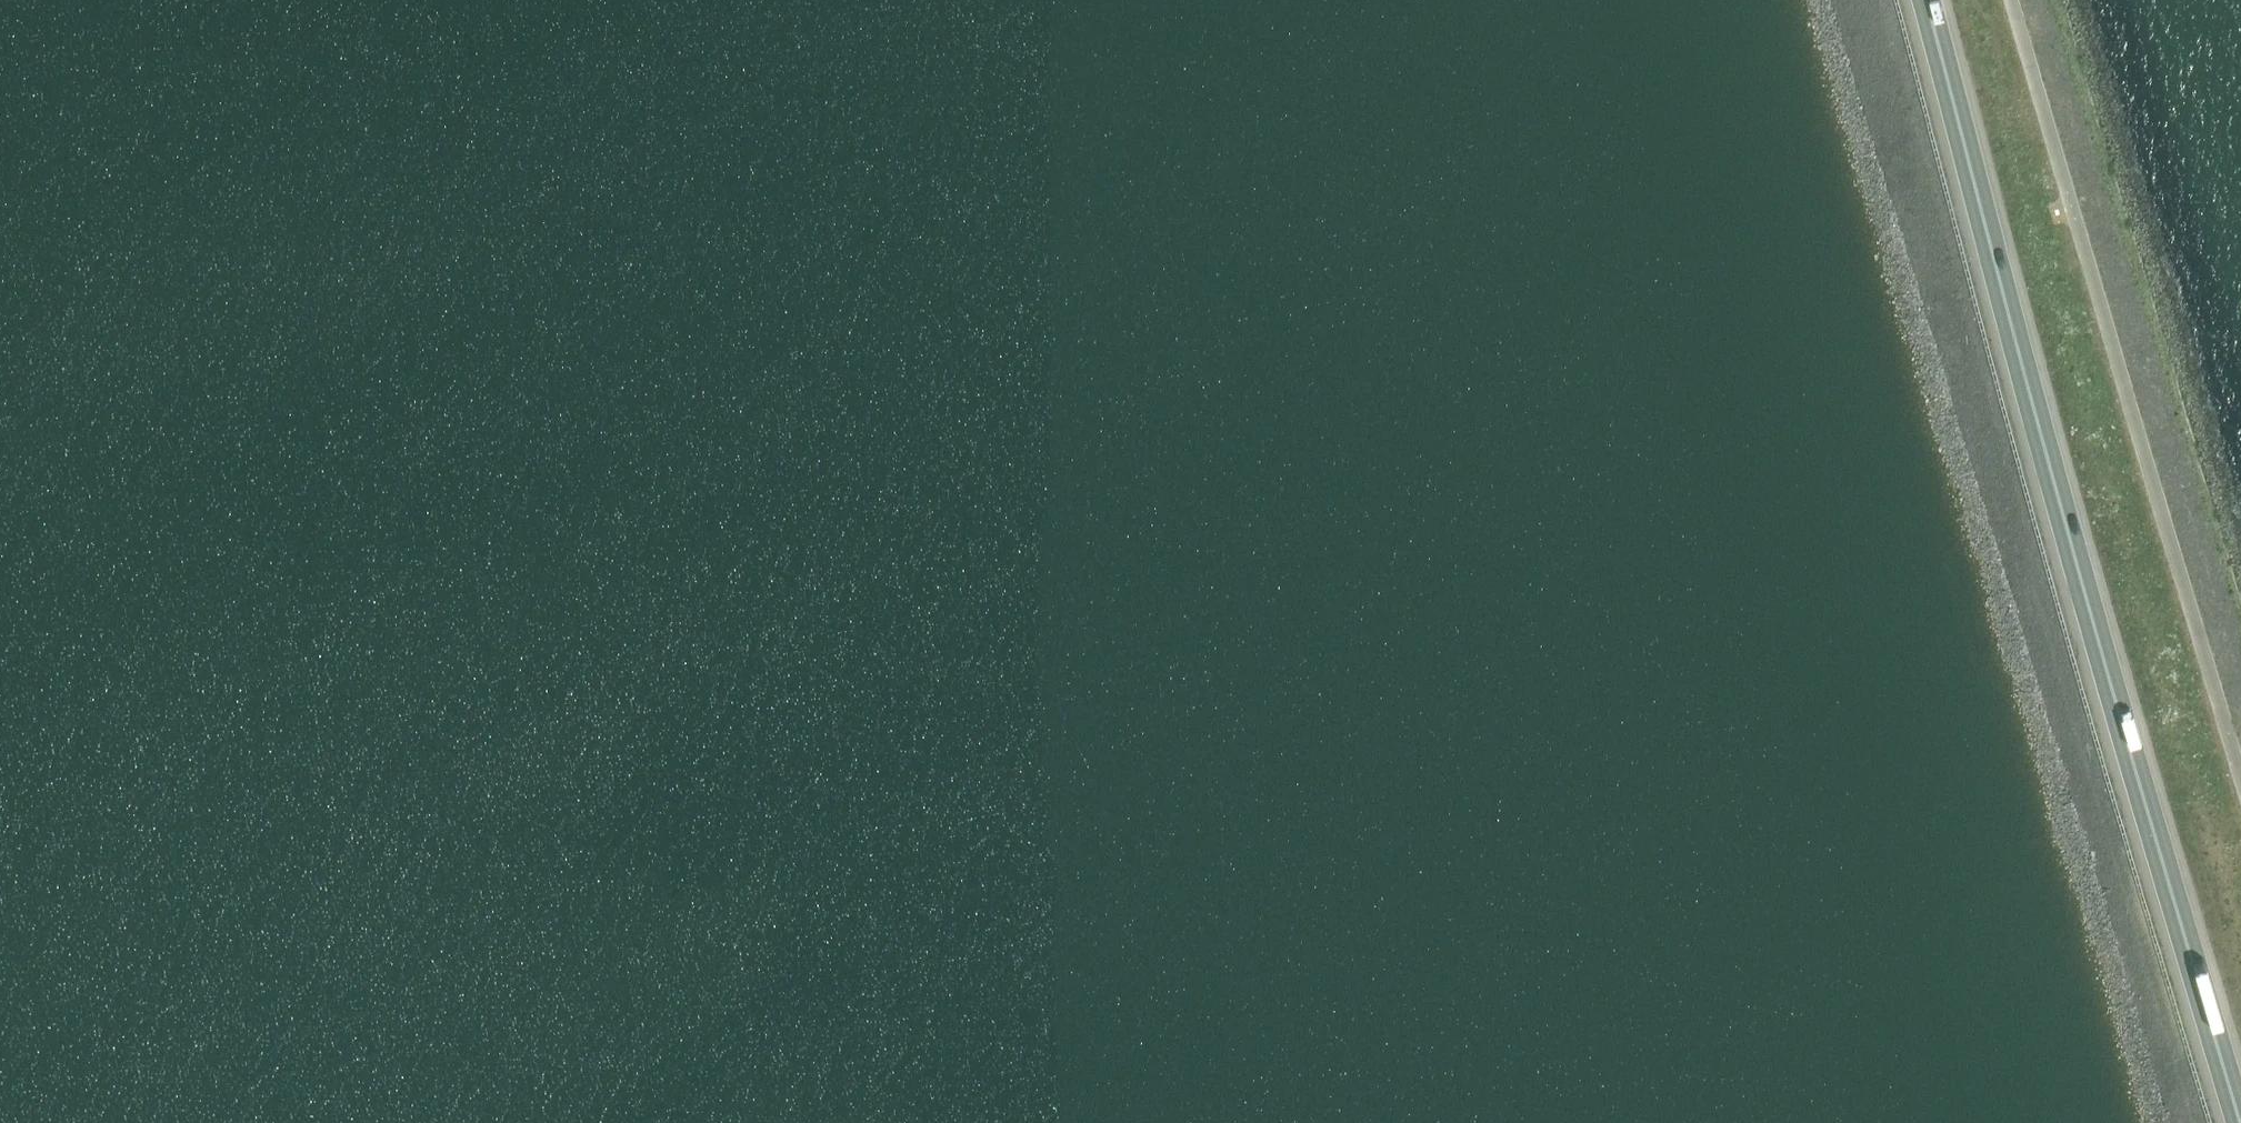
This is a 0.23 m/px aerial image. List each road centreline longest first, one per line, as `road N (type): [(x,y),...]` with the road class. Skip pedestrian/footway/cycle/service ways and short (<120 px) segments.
road 1 (trunk): [(2240,1118),(2087,598),(1927,0)]

